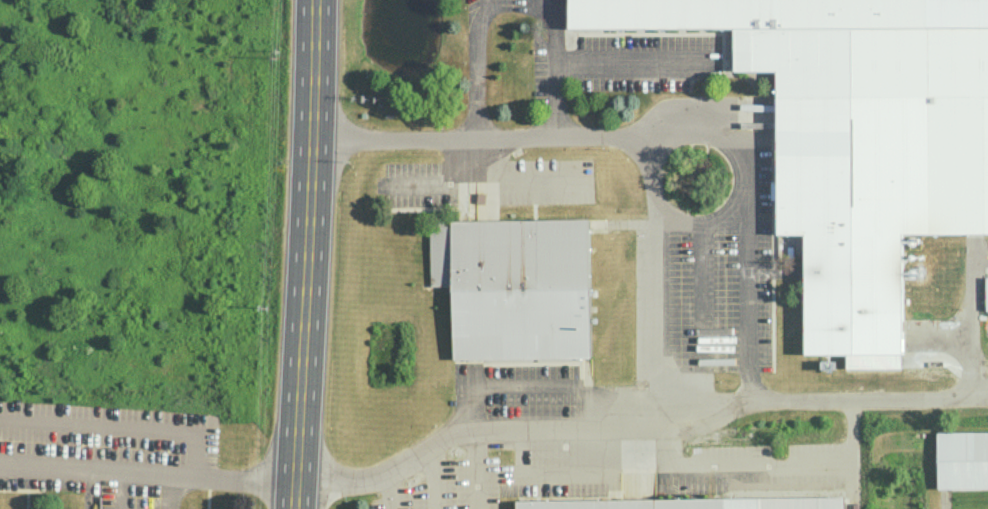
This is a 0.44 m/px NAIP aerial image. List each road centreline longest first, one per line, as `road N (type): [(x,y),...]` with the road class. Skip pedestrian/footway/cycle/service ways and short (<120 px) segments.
road 1 (secondary): [(312,0),(295,508)]

